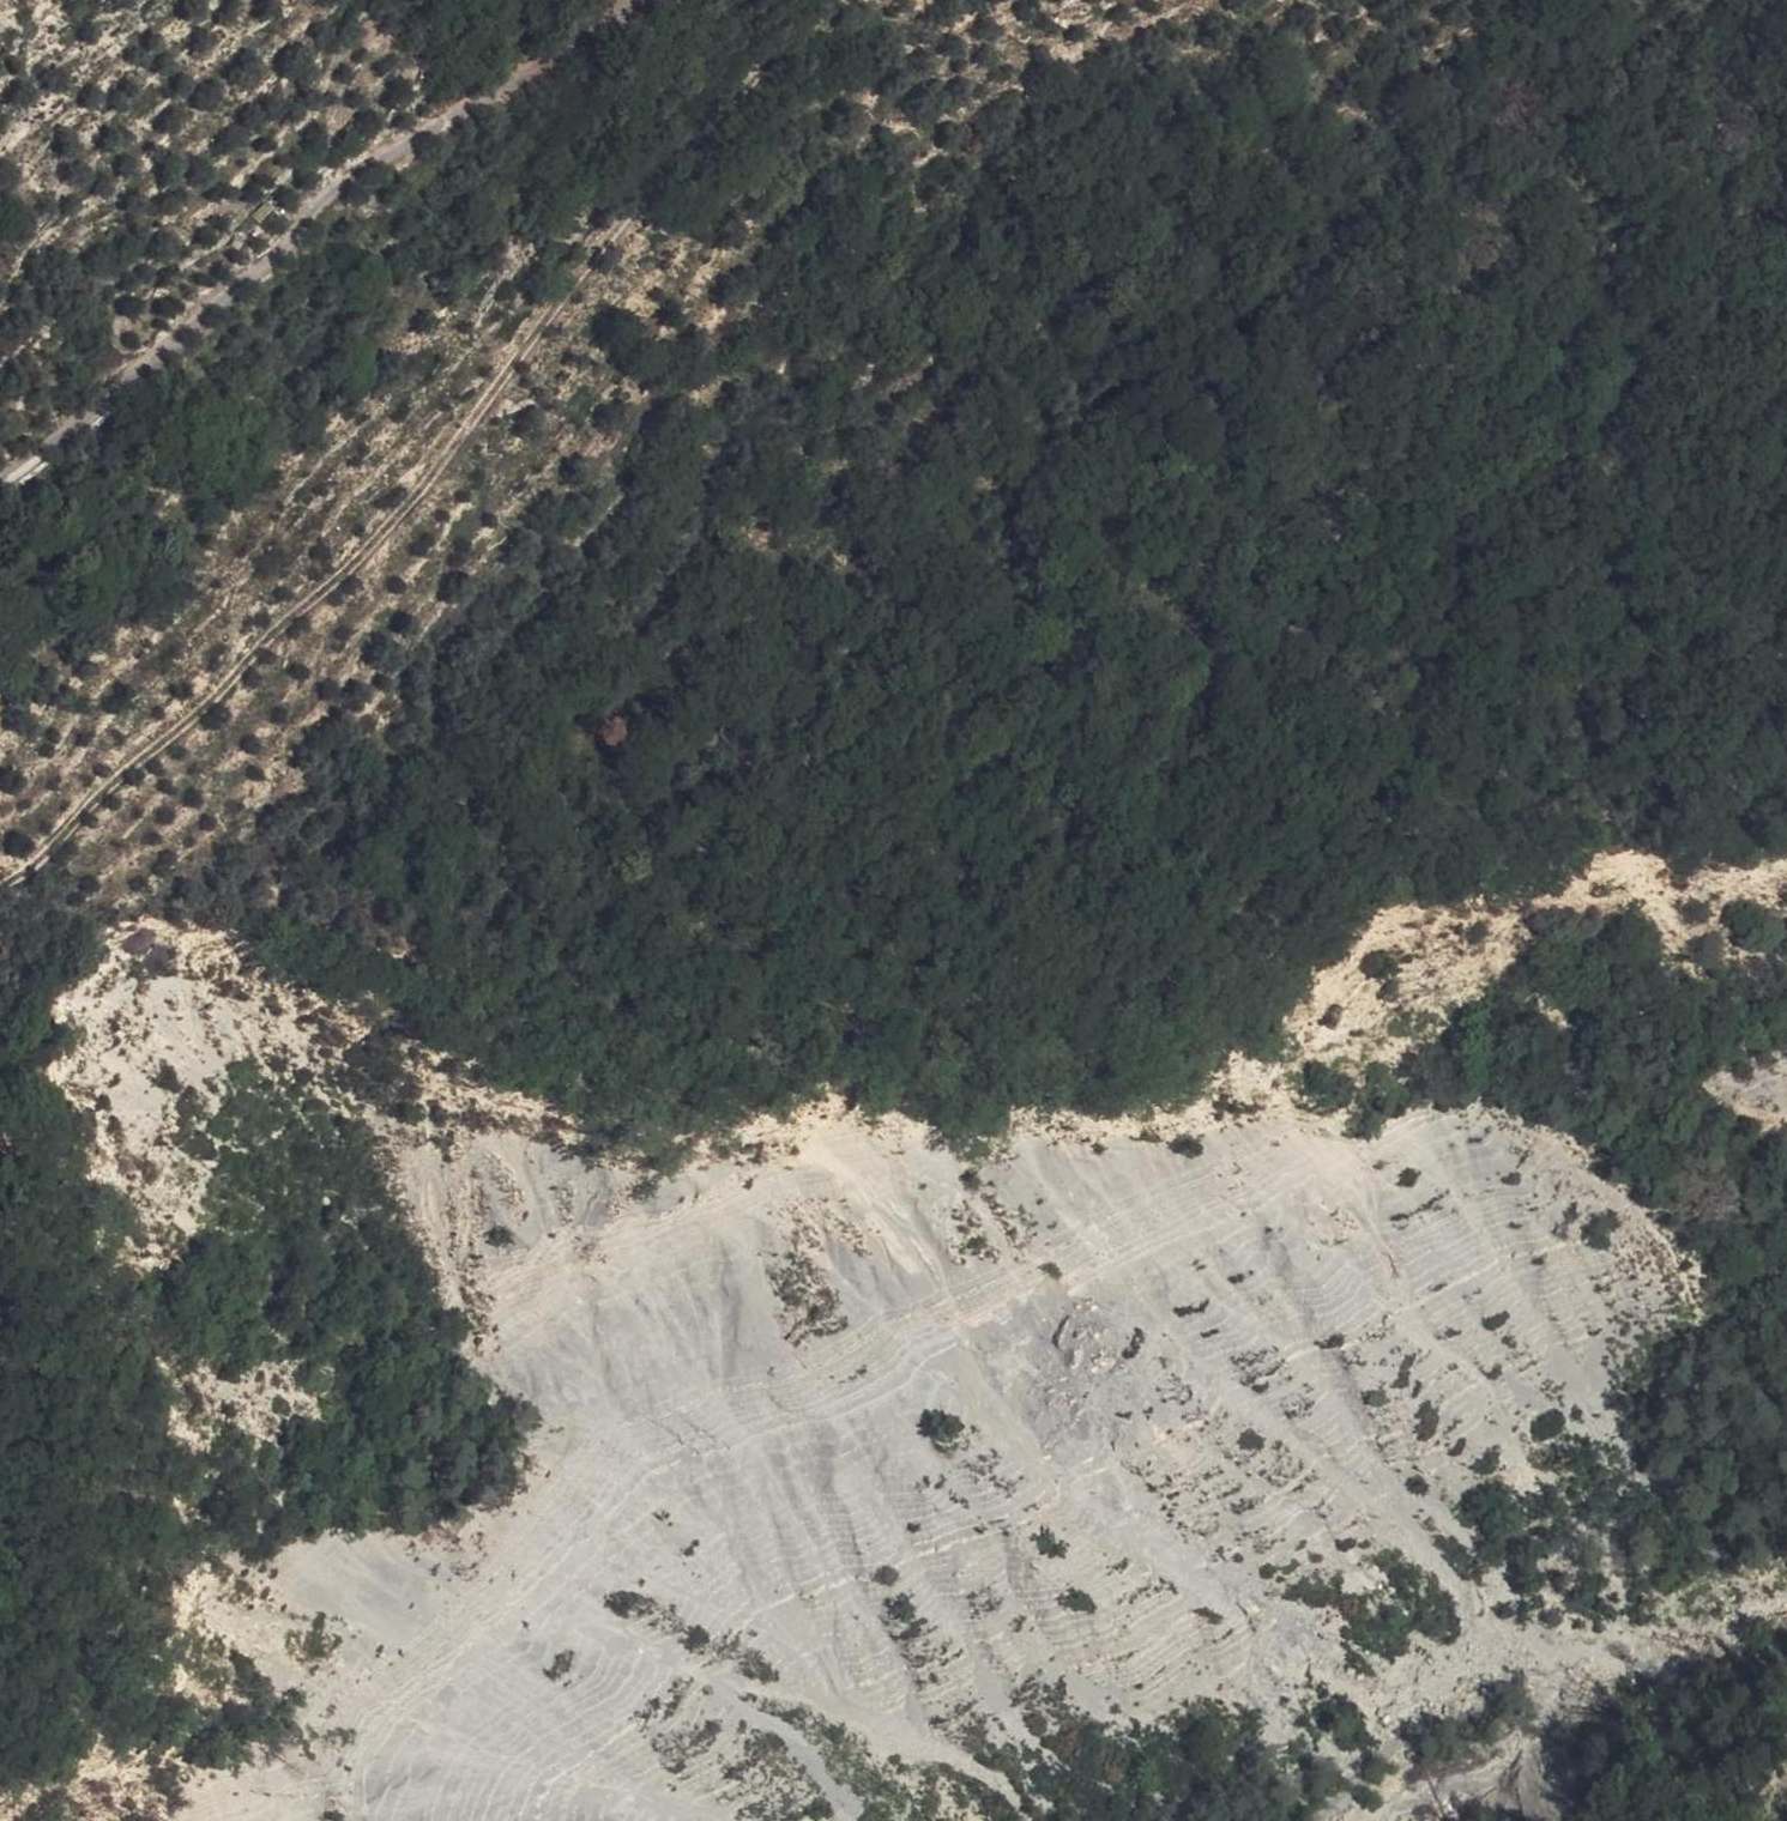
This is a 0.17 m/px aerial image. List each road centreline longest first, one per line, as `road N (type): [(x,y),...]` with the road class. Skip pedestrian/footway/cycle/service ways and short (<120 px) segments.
road 1 (track): [(0,878),(37,857),(171,740),(417,496),(569,292),(740,89),(836,0)]
road 2 (residential): [(635,0),(367,170),(301,240),(0,484)]

